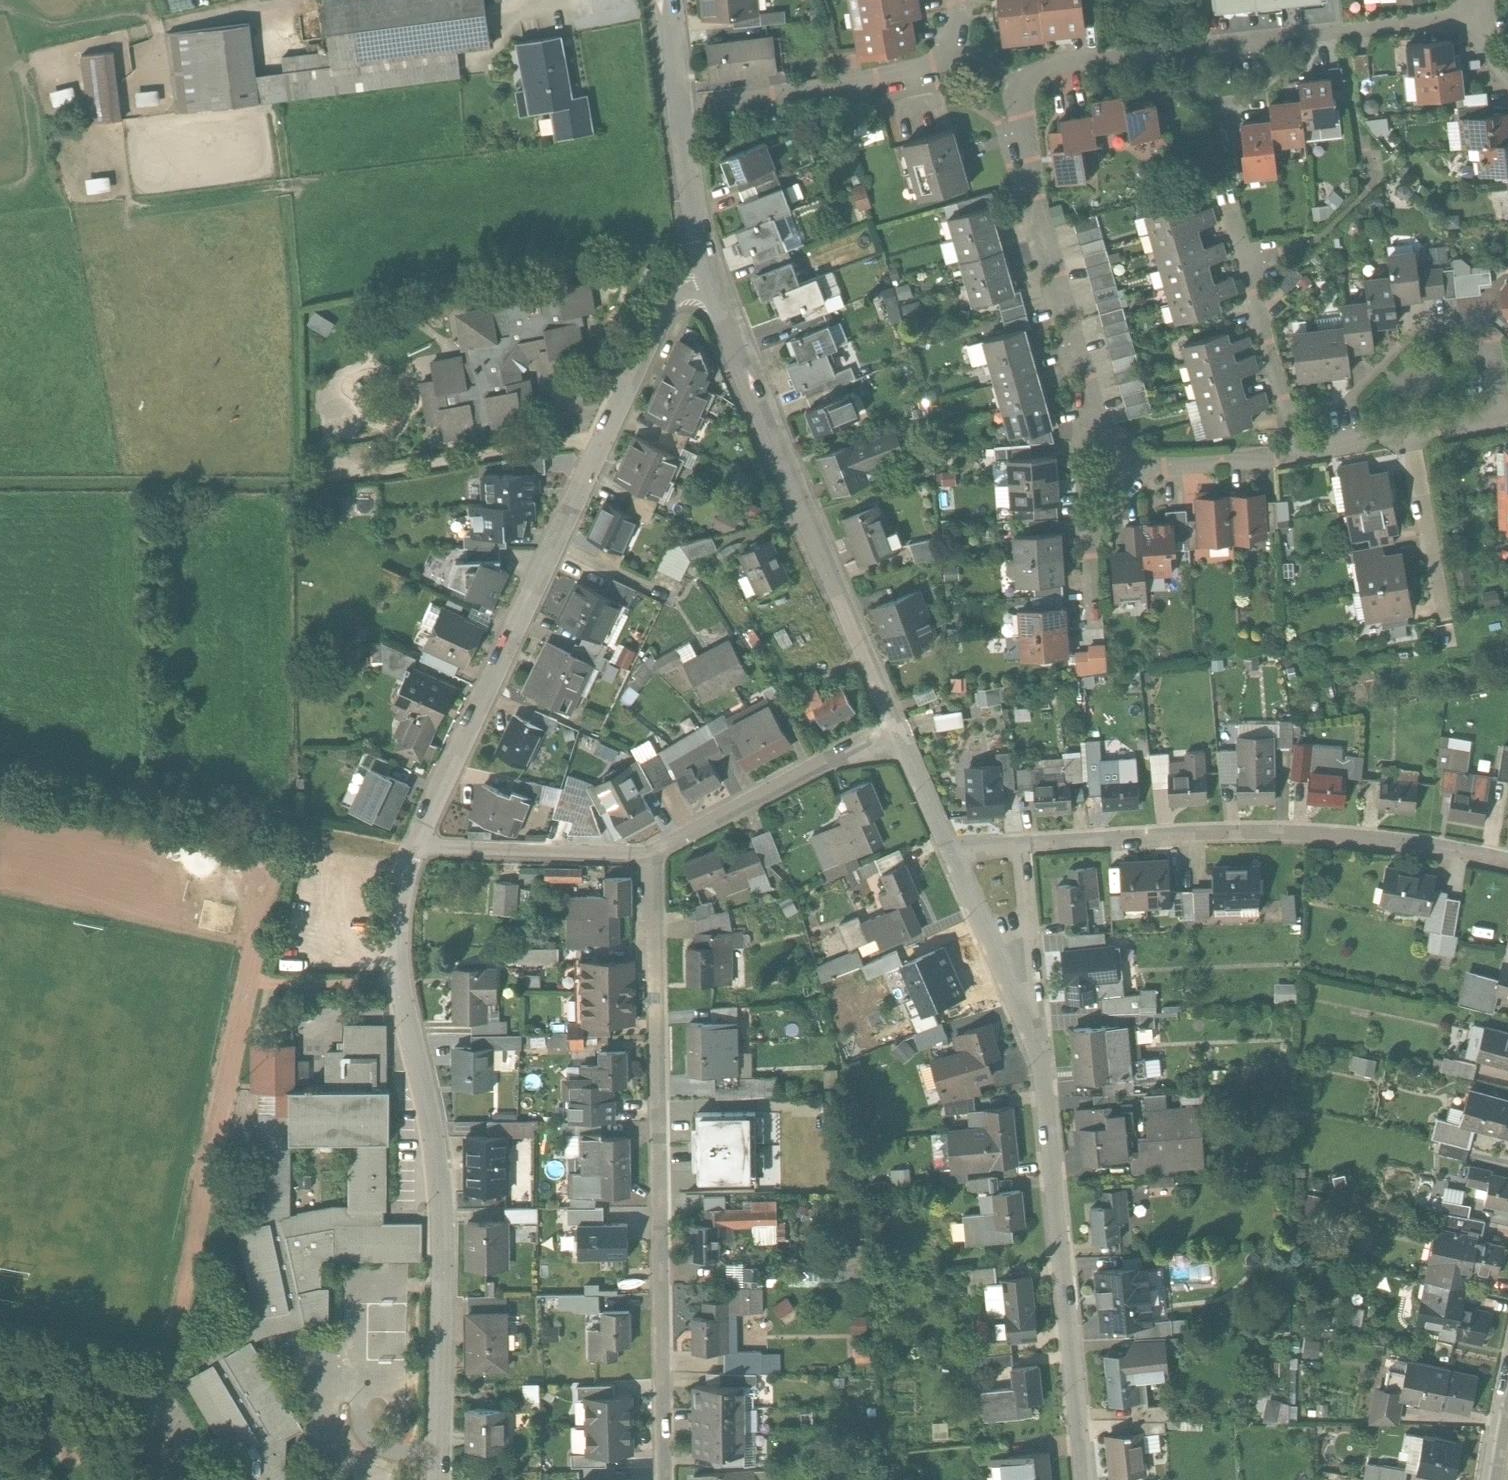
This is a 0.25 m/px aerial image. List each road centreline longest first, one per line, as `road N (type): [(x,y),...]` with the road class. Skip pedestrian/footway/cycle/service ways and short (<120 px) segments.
road 1 (residential): [(1122,465),(1060,258),(1029,114),(1031,80),(1043,70),(1118,57),(1488,17)]
road 2 (residential): [(712,269),(678,291),(415,846)]
road 3 (residential): [(415,846),(399,896),(396,957),(441,1191),(435,1479)]
road 4 (residential): [(659,858),(667,1479)]
road 5 (residential): [(905,735),(786,483),(712,269)]
road 6 (residential): [(1087,1479),(1060,1206),(1024,990)]
road 7 (residential): [(1507,865),(1300,832),(1017,840)]
road 8 (residential): [(958,0),(961,42),(951,57),(683,108)]
road 9 (residential): [(905,735),(659,858)]
road 10 (residential): [(1301,451),(1236,211)]
road 11 (residential): [(415,846),(659,858)]
road 12 (residential): [(1412,436),(1443,621)]
road 13 (residential): [(1301,451),(1122,465)]
road 14 (residential): [(712,269),(683,108)]
road 15 (residential): [(1100,615),(1096,528),(1120,494),(1122,465)]
road 16 (residential): [(1024,990),(992,939),(957,853)]
road 17 (residential): [(1024,990),(1017,840)]
road 18 (residential): [(957,853),(905,735)]

